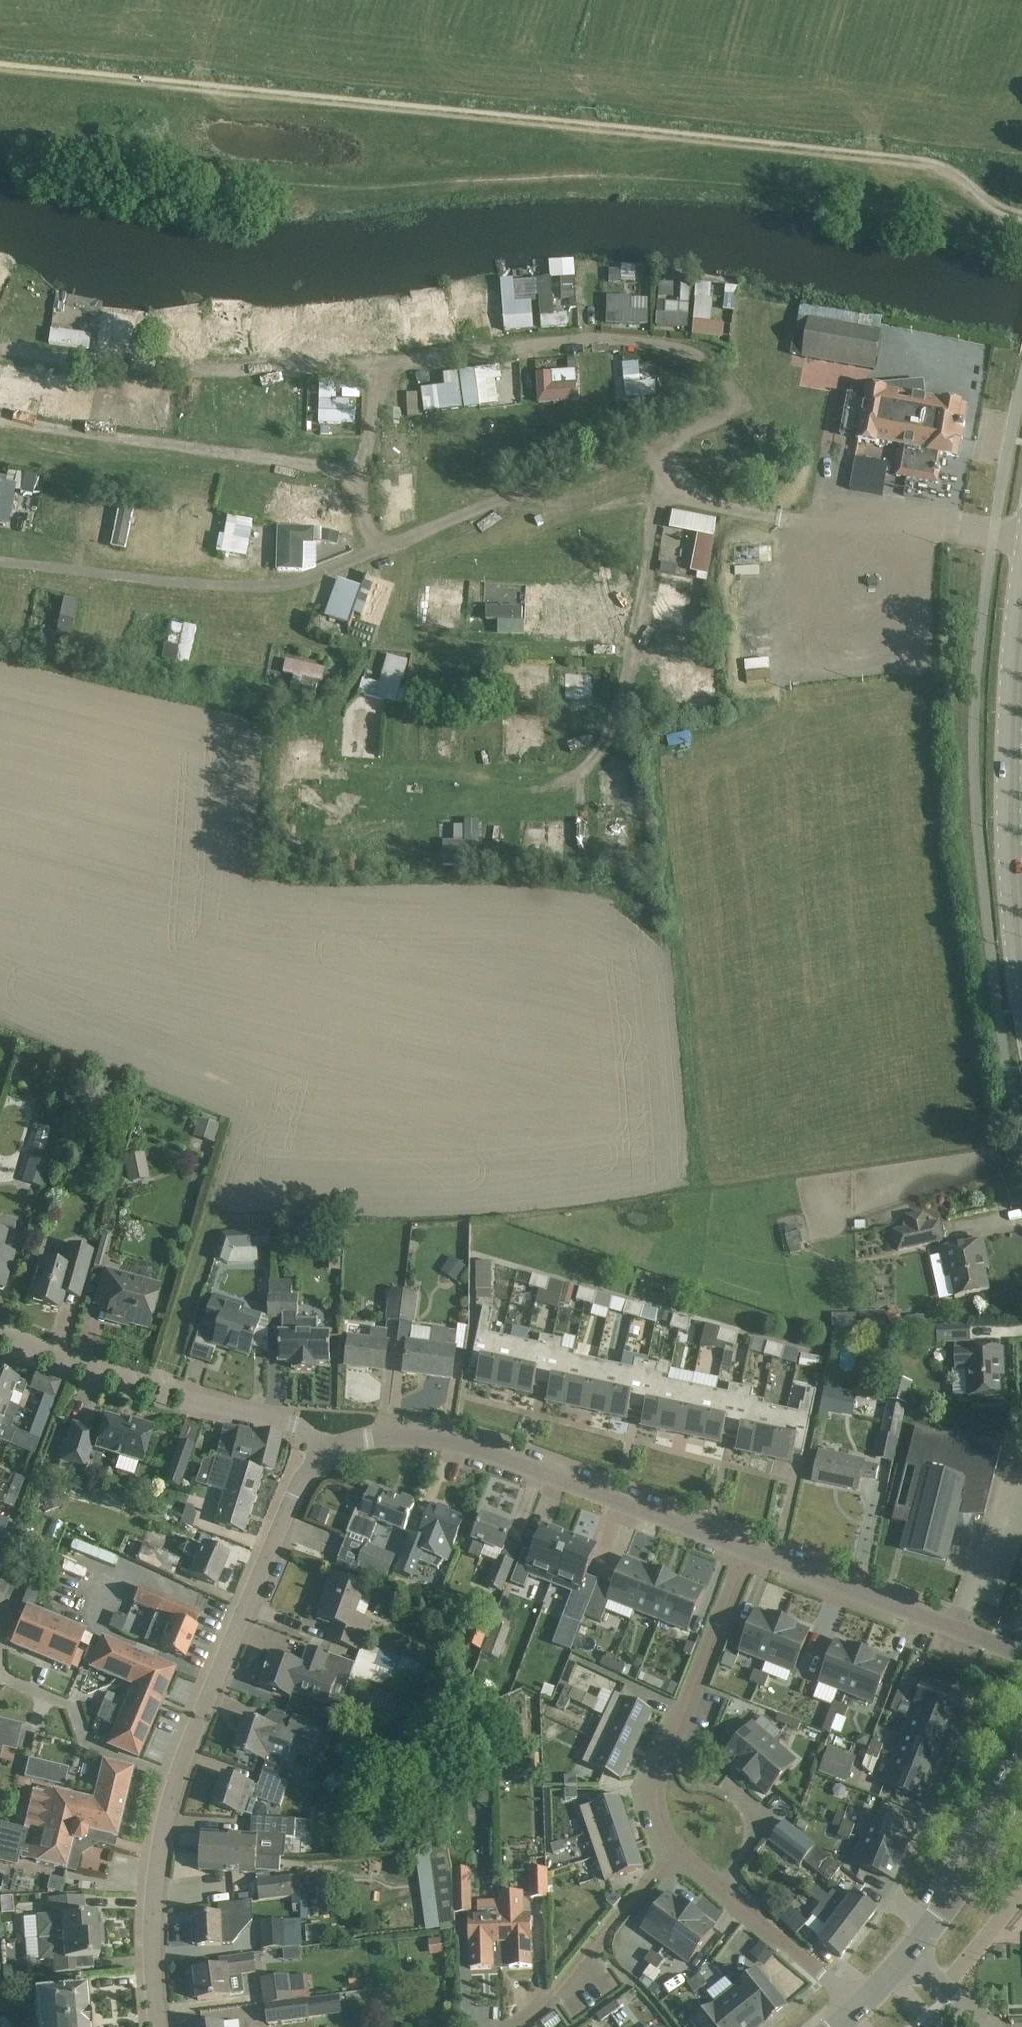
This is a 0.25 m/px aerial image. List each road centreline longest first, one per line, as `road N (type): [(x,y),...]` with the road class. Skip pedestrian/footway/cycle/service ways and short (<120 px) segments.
road 1 (track): [(1021,214),(927,163),(0,67)]
road 2 (residential): [(747,1549),(459,1443),(365,1437),(327,1451)]
road 3 (tertiary): [(1021,986),(1010,888),(1007,714),(1021,570)]
road 4 (residential): [(1012,1651),(935,1839),(874,1936),(830,1986)]
road 5 (residential): [(176,1779),(296,1486),(327,1451)]
road 6 (residential): [(327,1451),(302,1428),(161,1392),(0,1335)]
road 7 (residential): [(747,1549),(662,1766),(660,1817),(677,1850)]
road 8 (residential): [(1012,1651),(747,1549)]
road 9 (residential): [(159,2026),(152,1934),(176,1779)]
road 10 (residential): [(176,1779),(88,1746),(73,1704),(0,1676)]
road 11 (tertiary): [(904,1960),(954,1894),(1021,1780)]
road 12 (residential): [(677,1850),(551,1999)]
road 13 (residential): [(718,1887),(830,1986)]
road 14 (residential): [(718,1887),(765,1820),(728,1788)]
road 15 (residential): [(939,1988),(1015,1895)]

